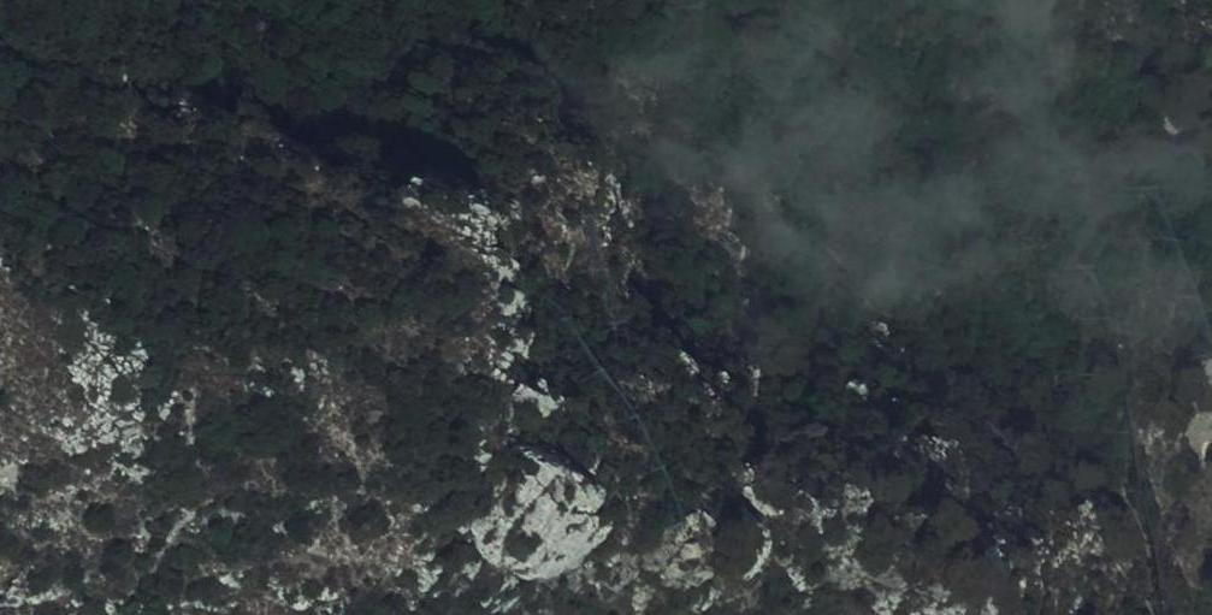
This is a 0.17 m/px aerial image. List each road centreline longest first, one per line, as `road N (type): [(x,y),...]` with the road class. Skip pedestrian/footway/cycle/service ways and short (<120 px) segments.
road 1 (motorway): [(73,614),(410,423),(727,259),(1211,56)]
road 2 (motorway): [(890,0),(720,67),(462,189),(225,316),(0,464)]

